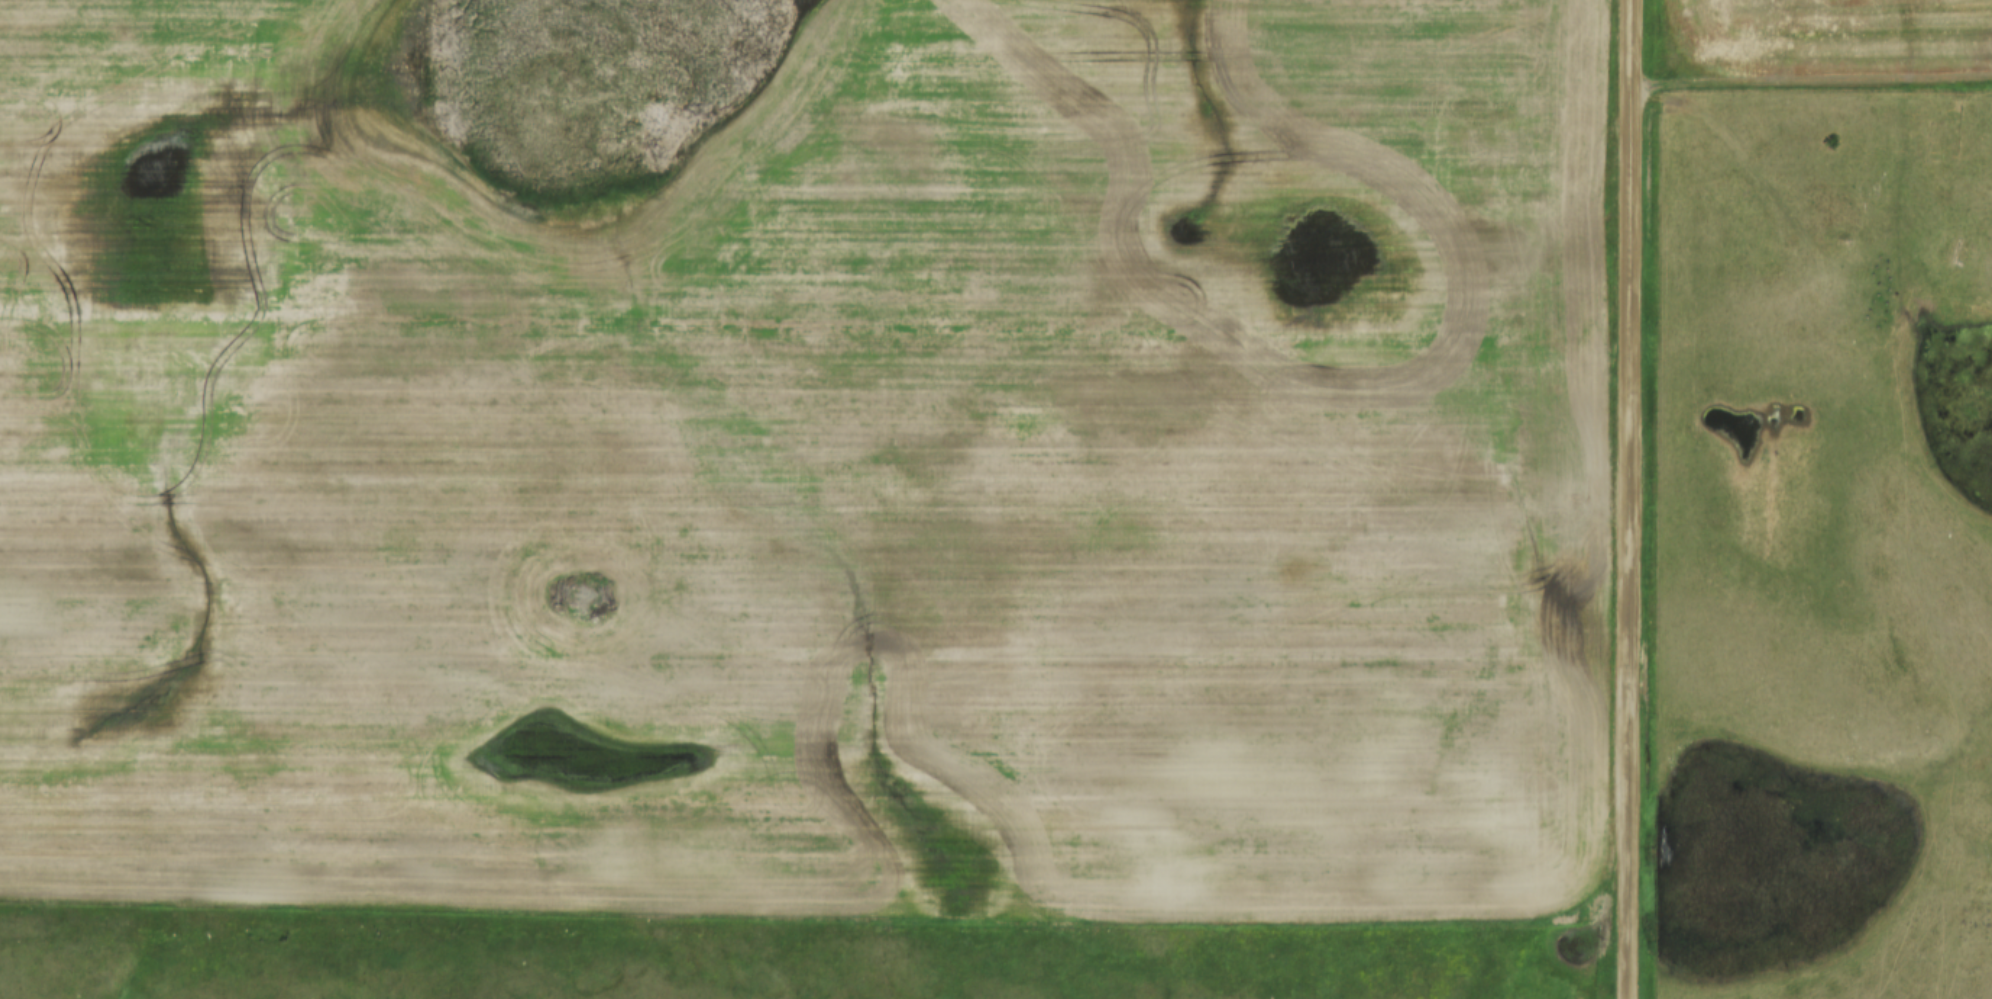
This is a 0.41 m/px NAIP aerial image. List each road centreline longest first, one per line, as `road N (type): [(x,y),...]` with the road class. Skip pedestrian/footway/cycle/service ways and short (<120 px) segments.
road 1 (residential): [(1631,998),(1633,0)]

